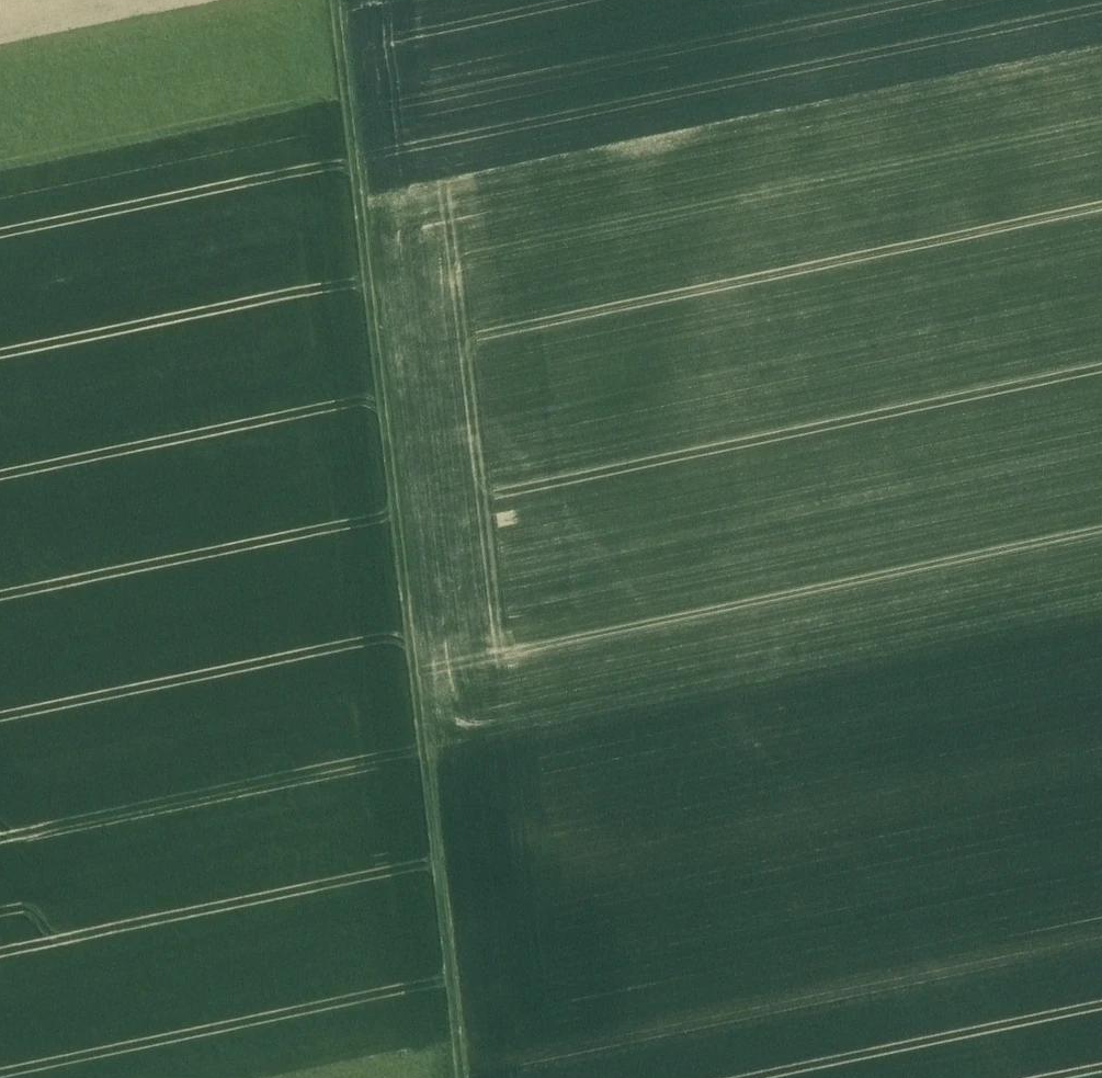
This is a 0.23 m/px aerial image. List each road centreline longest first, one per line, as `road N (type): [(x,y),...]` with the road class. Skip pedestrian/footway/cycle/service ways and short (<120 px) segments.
road 1 (track): [(458,1077),(336,0)]

